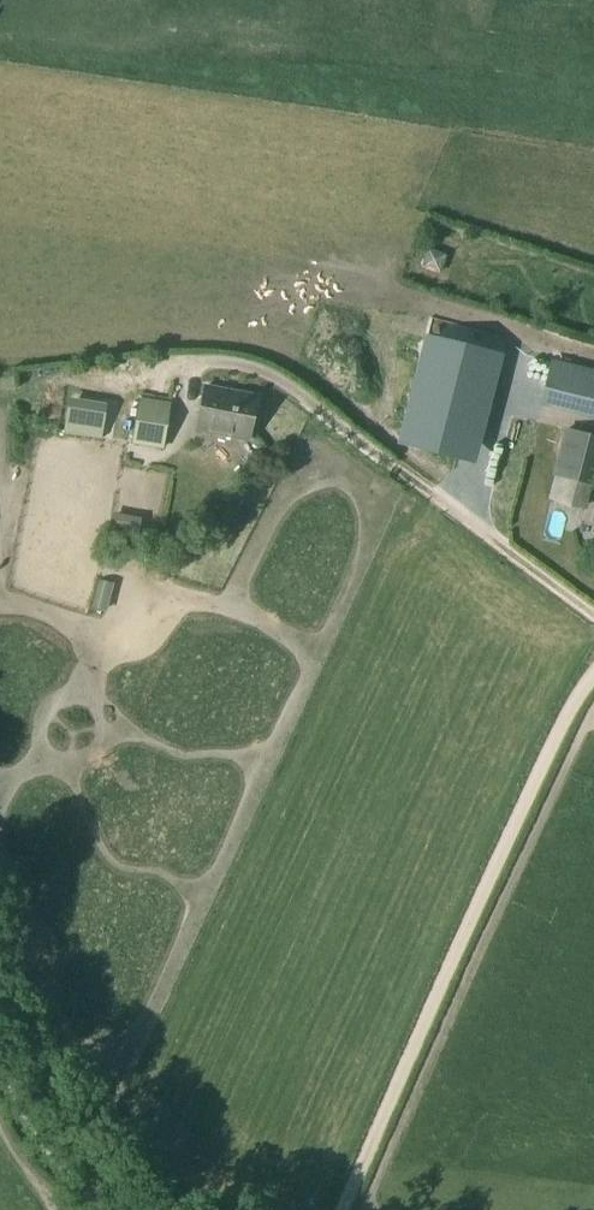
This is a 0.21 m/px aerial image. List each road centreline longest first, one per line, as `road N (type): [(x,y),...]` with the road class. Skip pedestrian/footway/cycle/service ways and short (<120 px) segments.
road 1 (track): [(336,1209),(572,695),(593,676)]
road 2 (track): [(103,1209),(48,1152),(0,1061)]

